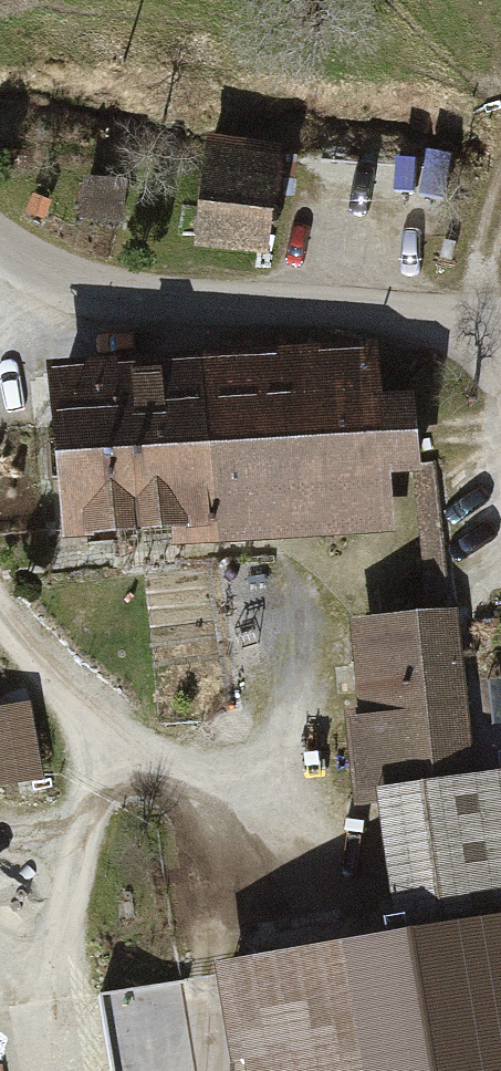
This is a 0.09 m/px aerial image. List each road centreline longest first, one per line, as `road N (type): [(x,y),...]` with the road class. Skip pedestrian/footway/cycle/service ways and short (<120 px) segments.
road 1 (unclassified): [(0,248),(67,283),(152,311),(351,311),(437,321),(500,344)]
road 2 (track): [(0,639),(29,681),(308,895)]

